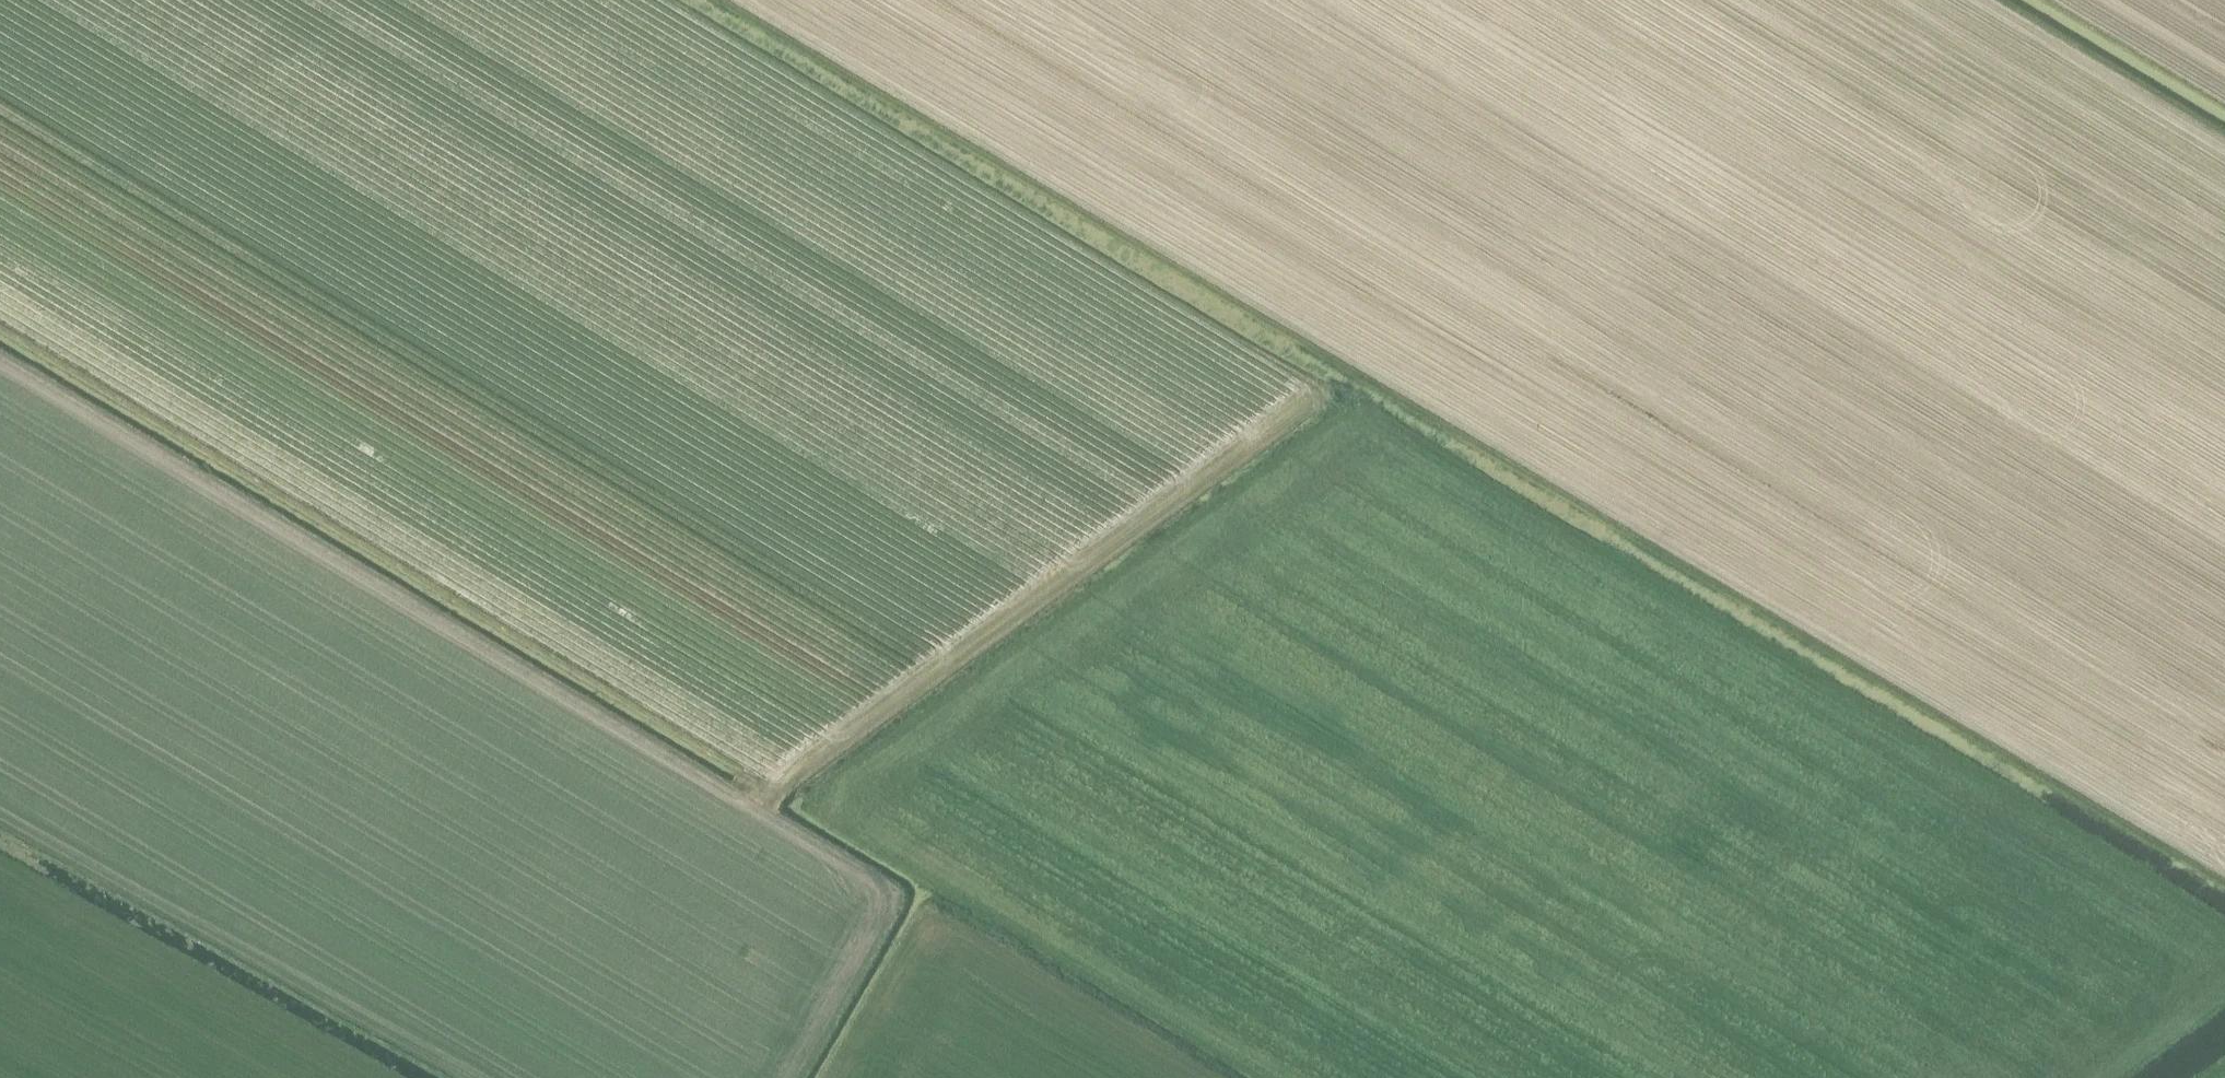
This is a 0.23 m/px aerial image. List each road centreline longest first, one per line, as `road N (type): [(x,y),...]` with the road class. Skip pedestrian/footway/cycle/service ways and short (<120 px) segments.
road 1 (track): [(247,530),(0,380)]

